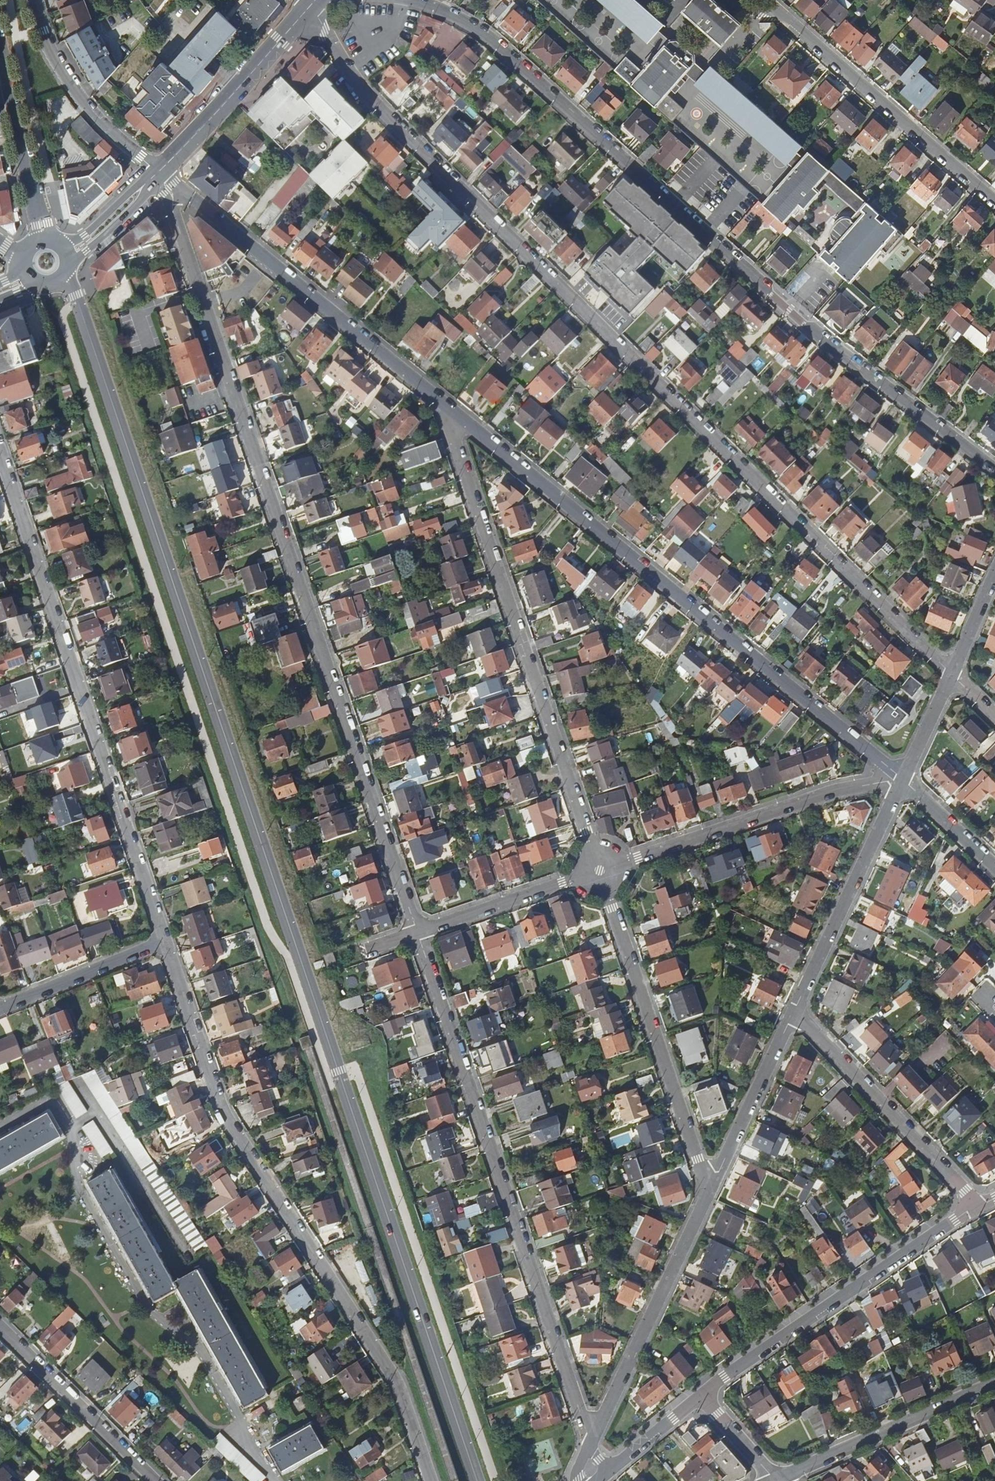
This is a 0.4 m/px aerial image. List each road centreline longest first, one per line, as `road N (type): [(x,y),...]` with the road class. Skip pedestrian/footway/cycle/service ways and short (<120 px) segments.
road 1 (tertiary): [(65,274),(477,1480)]
road 2 (residential): [(313,3),(348,68),(391,120),(950,674)]
road 3 (unclassified): [(994,468),(829,344),(478,29),(406,0)]
road 4 (unclassified): [(418,932),(175,219)]
road 5 (unclassified): [(431,1480),(392,1373),(224,1113),(166,940)]
road 6 (unclassified): [(903,780),(453,411)]
road 7 (unclassified): [(595,1434),(581,1415),(418,932)]
road 8 (unclassified): [(166,940),(0,452)]
road 9 (unclassified): [(453,411),(456,445),(600,870)]
road 10 (unclassified): [(453,411),(181,189)]
road 11 (residential): [(698,1394),(978,1203)]
road 12 (unclassified): [(600,870),(698,1159),(716,1180)]
road 13 (unclassified): [(600,870),(815,796),(903,780)]
road 14 (residential): [(766,0),(994,201)]
road 15 (unclassified): [(595,1434),(716,1180)]
road 16 (residential): [(795,1011),(978,1203)]
road 17 (unclassified): [(795,1011),(903,780)]
road 18 (tertiary): [(994,1384),(777,1480)]
road 19 (secondary): [(159,171),(313,3)]
road 20 (unclassified): [(0,1326),(156,1480)]
road 21 (tertiary): [(159,171),(86,109),(56,64),(35,0)]
road 22 (tertiary): [(0,40),(46,241)]
road 23 (unclassified): [(418,932),(600,870)]
road 24 (unclassified): [(716,1180),(795,1011)]
road 25 (unclassified): [(0,1008),(166,940)]
road 26 (secondary): [(68,267),(136,205),(159,171)]
road 27 (unclassified): [(994,866),(903,780)]
road 28 (secondary): [(159,171),(62,247)]

